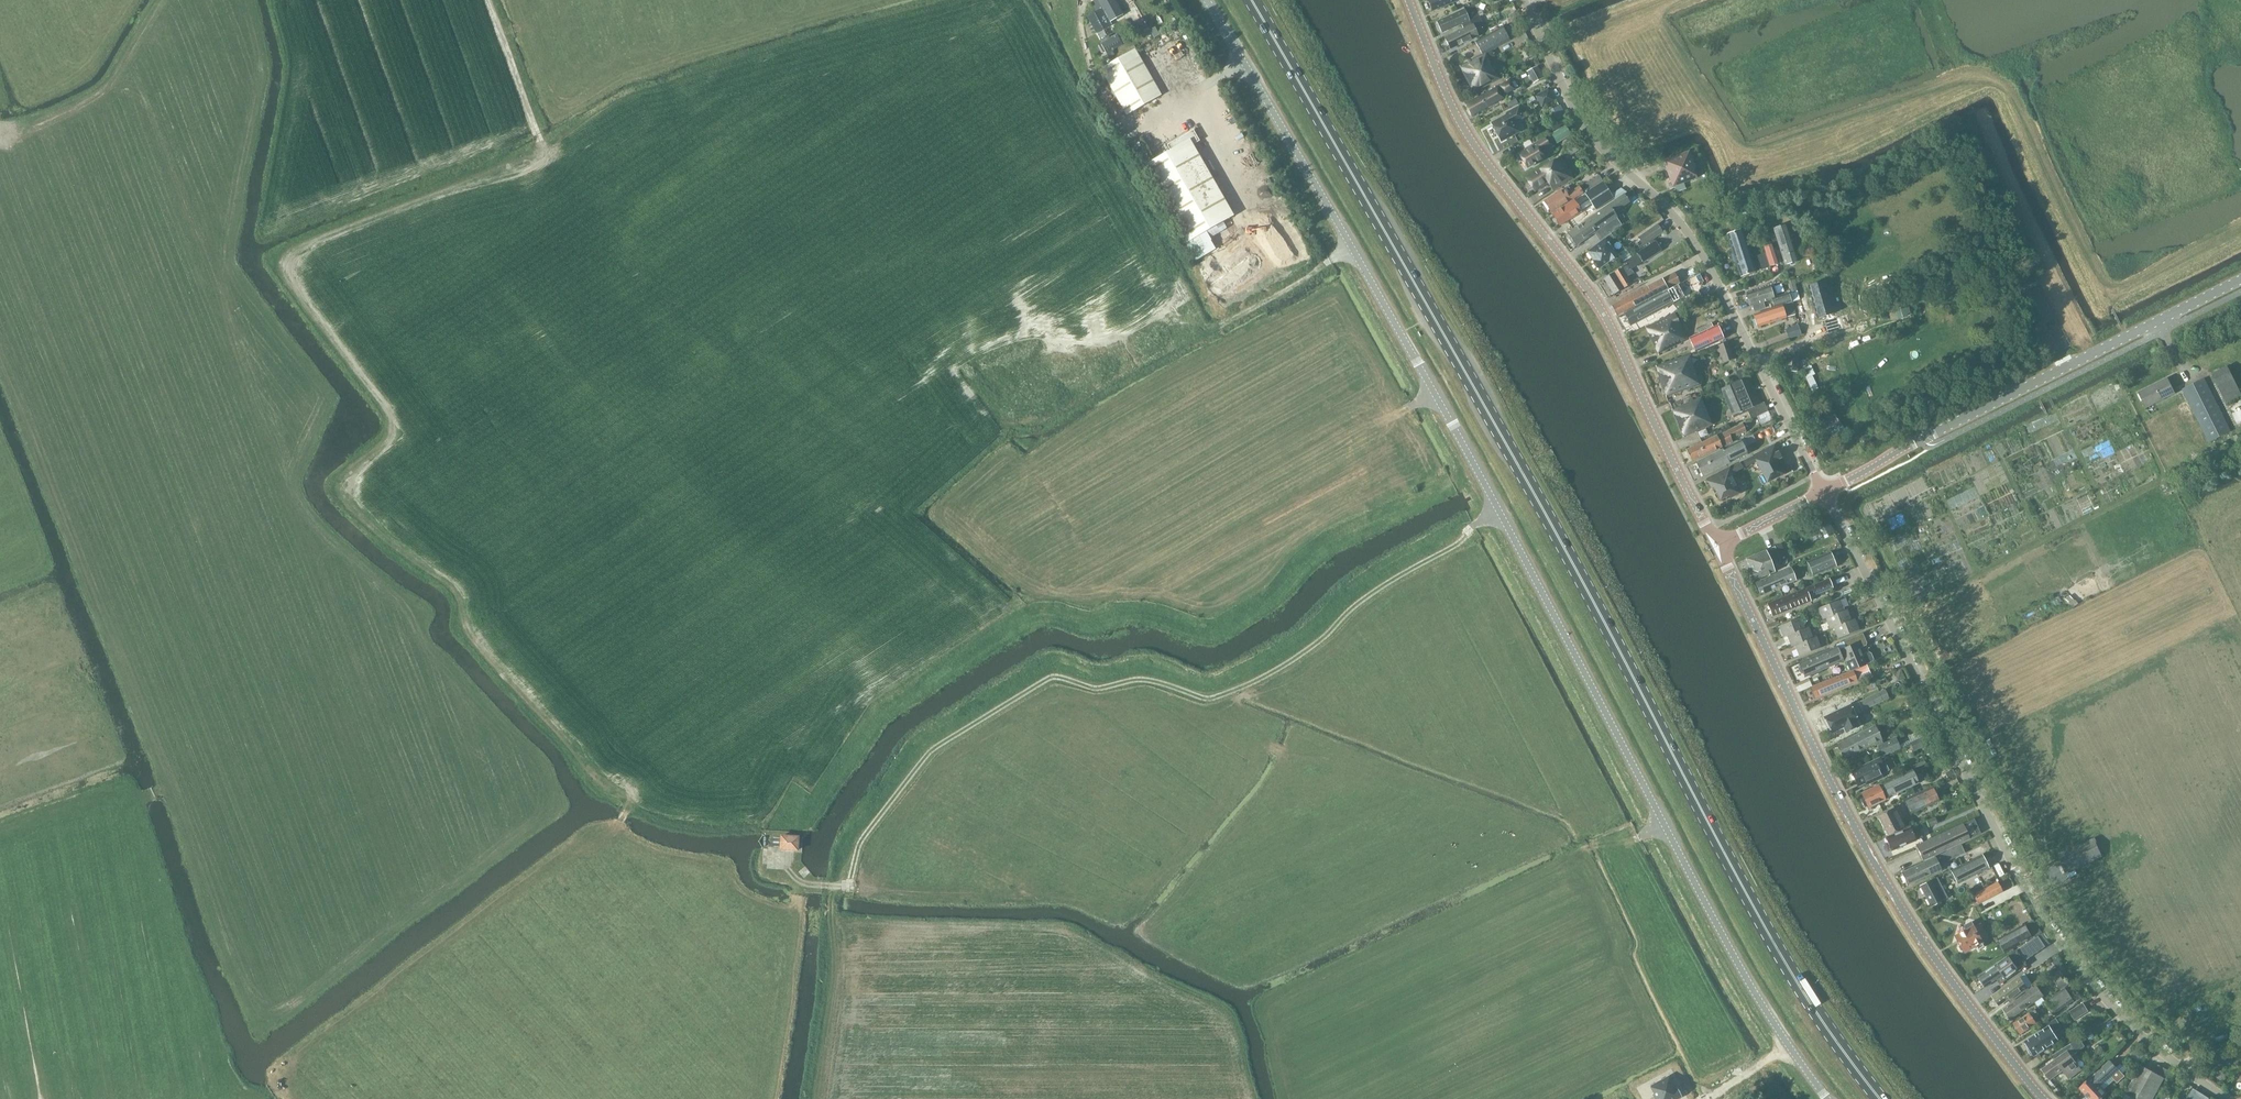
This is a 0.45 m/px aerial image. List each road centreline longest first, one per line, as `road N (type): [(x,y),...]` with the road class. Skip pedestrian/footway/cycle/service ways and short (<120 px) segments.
road 1 (primary): [(1881,1098),(1769,936),(1528,478),(1252,0)]
road 2 (unclassified): [(1828,1098),(1729,947),(1433,390),(1206,0)]
road 3 (track): [(780,860),(805,884),(848,888),(864,836),(930,752),(1053,674),(1092,690),(1134,681),(1204,699),(1233,693),(1290,663),(1374,590),(1499,514)]
road 4 (residential): [(2227,1098),(2150,1044),(2100,993),(2030,896),(1822,491)]
road 5 (tertiary): [(2041,1098),(1884,880),(1716,547)]
road 6 (tertiary): [(1716,547),(1599,306),(1459,123),(1406,0)]
road 7 (residential): [(1822,491),(1690,236),(1599,149),(1523,0)]
road 8 (tertiary): [(2240,280),(1923,439)]
road 9 (track): [(818,1098),(833,887)]

